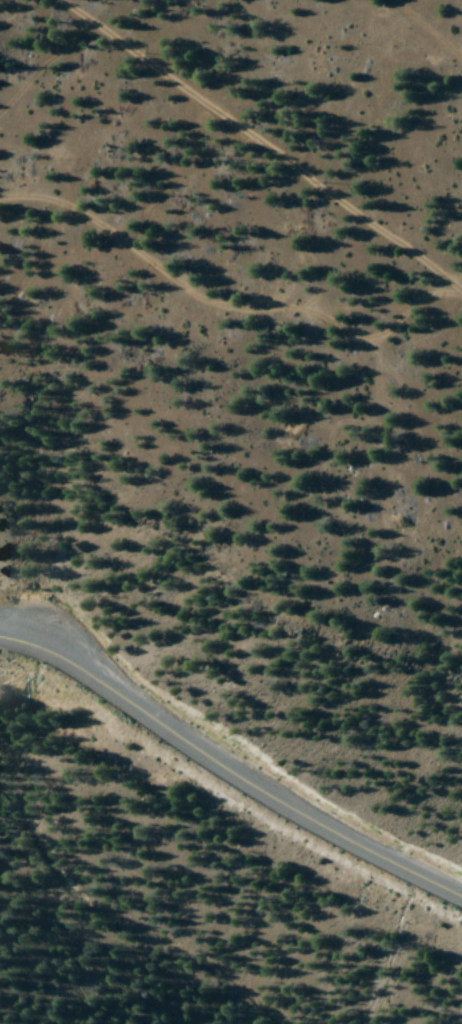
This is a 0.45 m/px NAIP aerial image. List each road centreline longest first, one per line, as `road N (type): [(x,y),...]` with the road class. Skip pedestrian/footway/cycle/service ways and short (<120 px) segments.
road 1 (residential): [(0,634),(76,659),(321,817),(461,891)]
road 2 (track): [(0,179),(96,220),(194,293),(373,335),(401,331),(445,270)]
road 3 (track): [(461,282),(73,0)]

